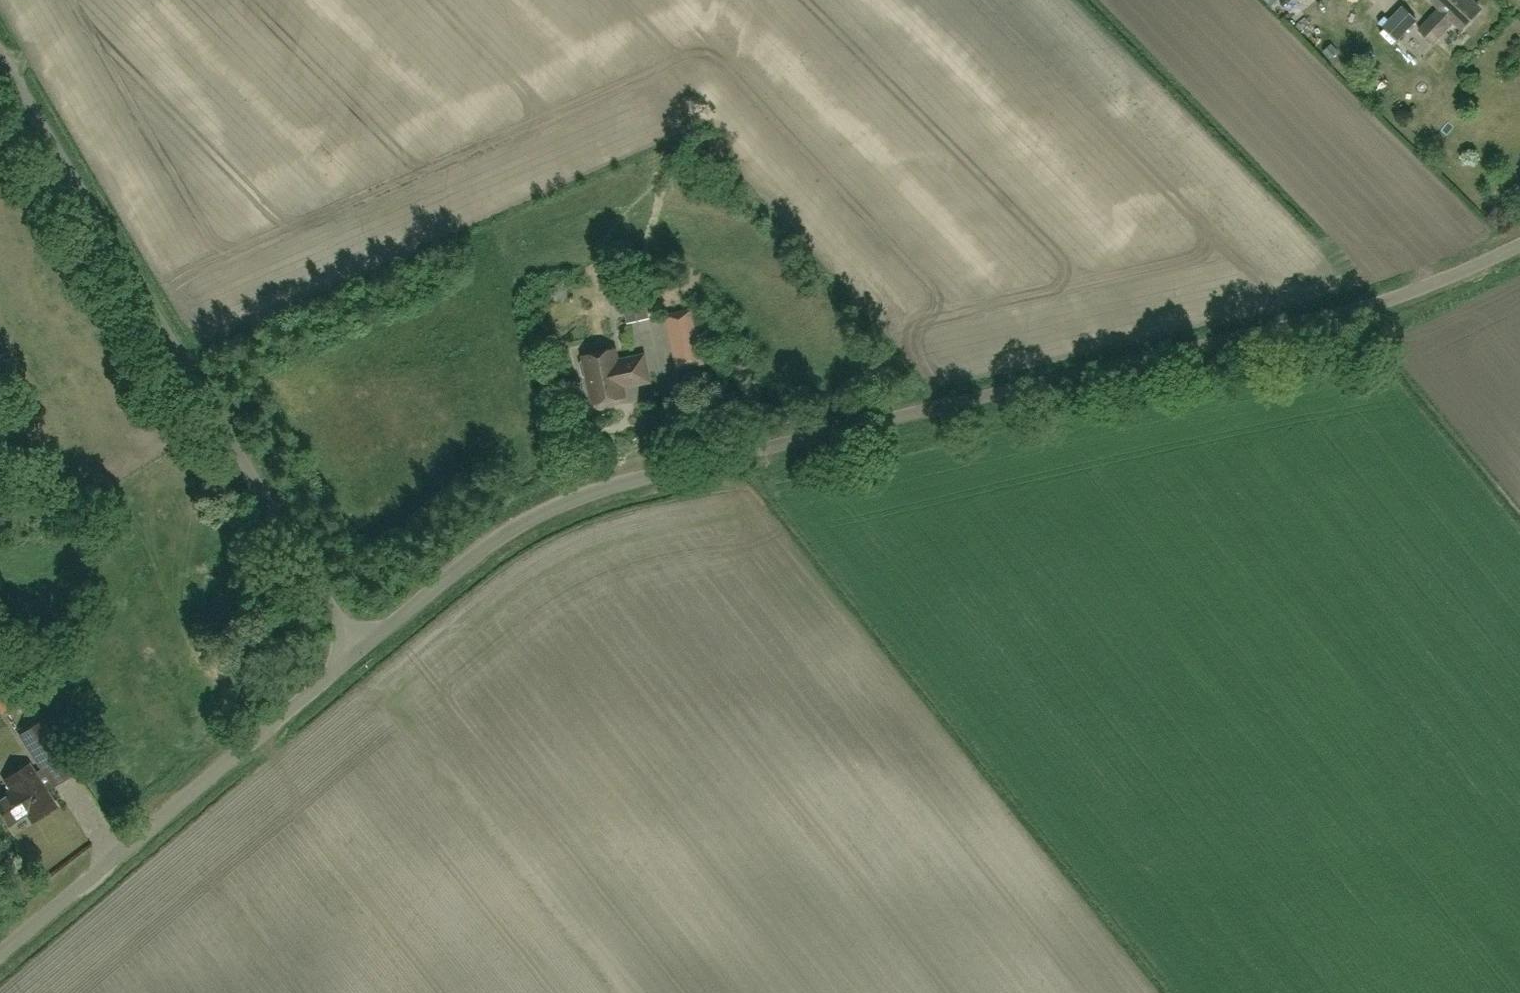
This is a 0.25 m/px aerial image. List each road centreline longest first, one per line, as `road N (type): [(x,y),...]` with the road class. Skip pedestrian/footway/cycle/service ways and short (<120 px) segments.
road 1 (unclassified): [(360,648),(507,530),(574,496),(1400,295),(1519,243)]
road 2 (unclassified): [(360,648),(0,58)]
road 3 (unclassified): [(0,951),(360,648)]

